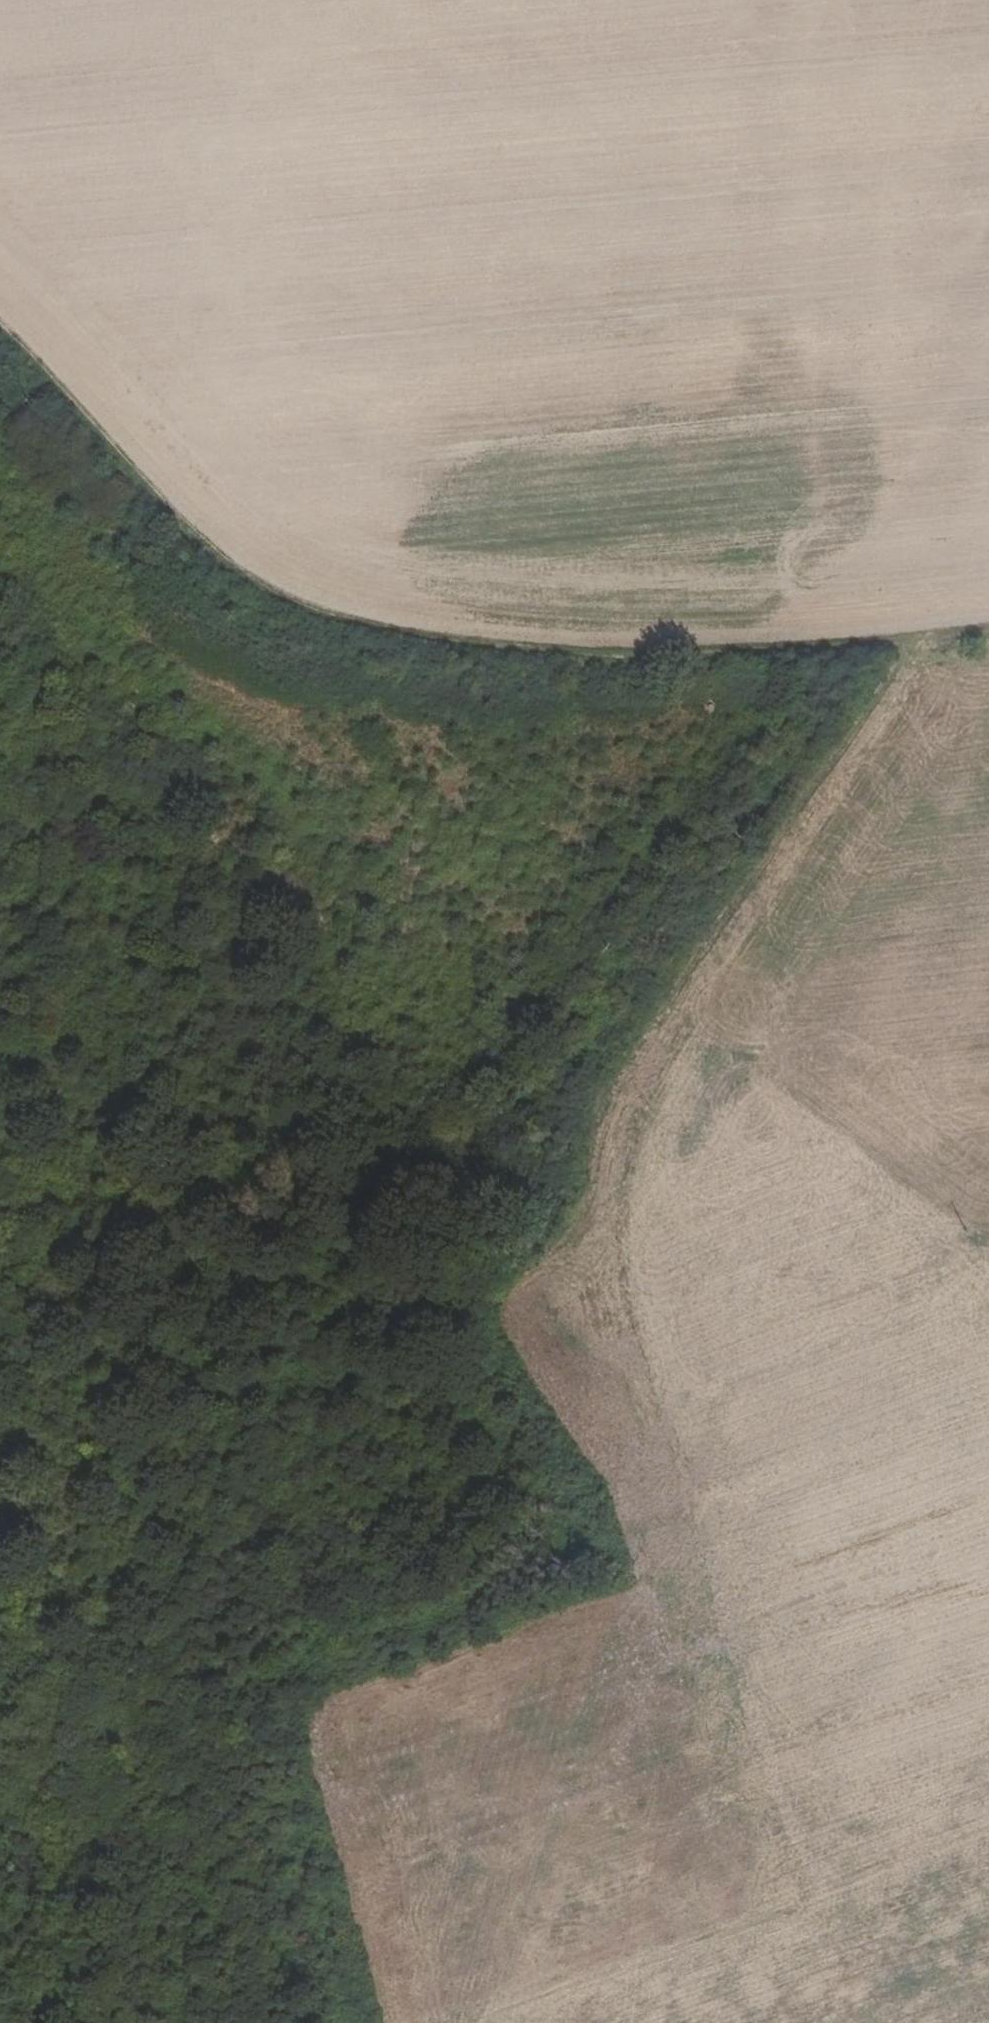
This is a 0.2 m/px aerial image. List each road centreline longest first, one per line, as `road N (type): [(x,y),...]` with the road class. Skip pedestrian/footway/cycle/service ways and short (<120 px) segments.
road 1 (track): [(0,334),(287,640),(325,648),(881,658),(988,643)]

